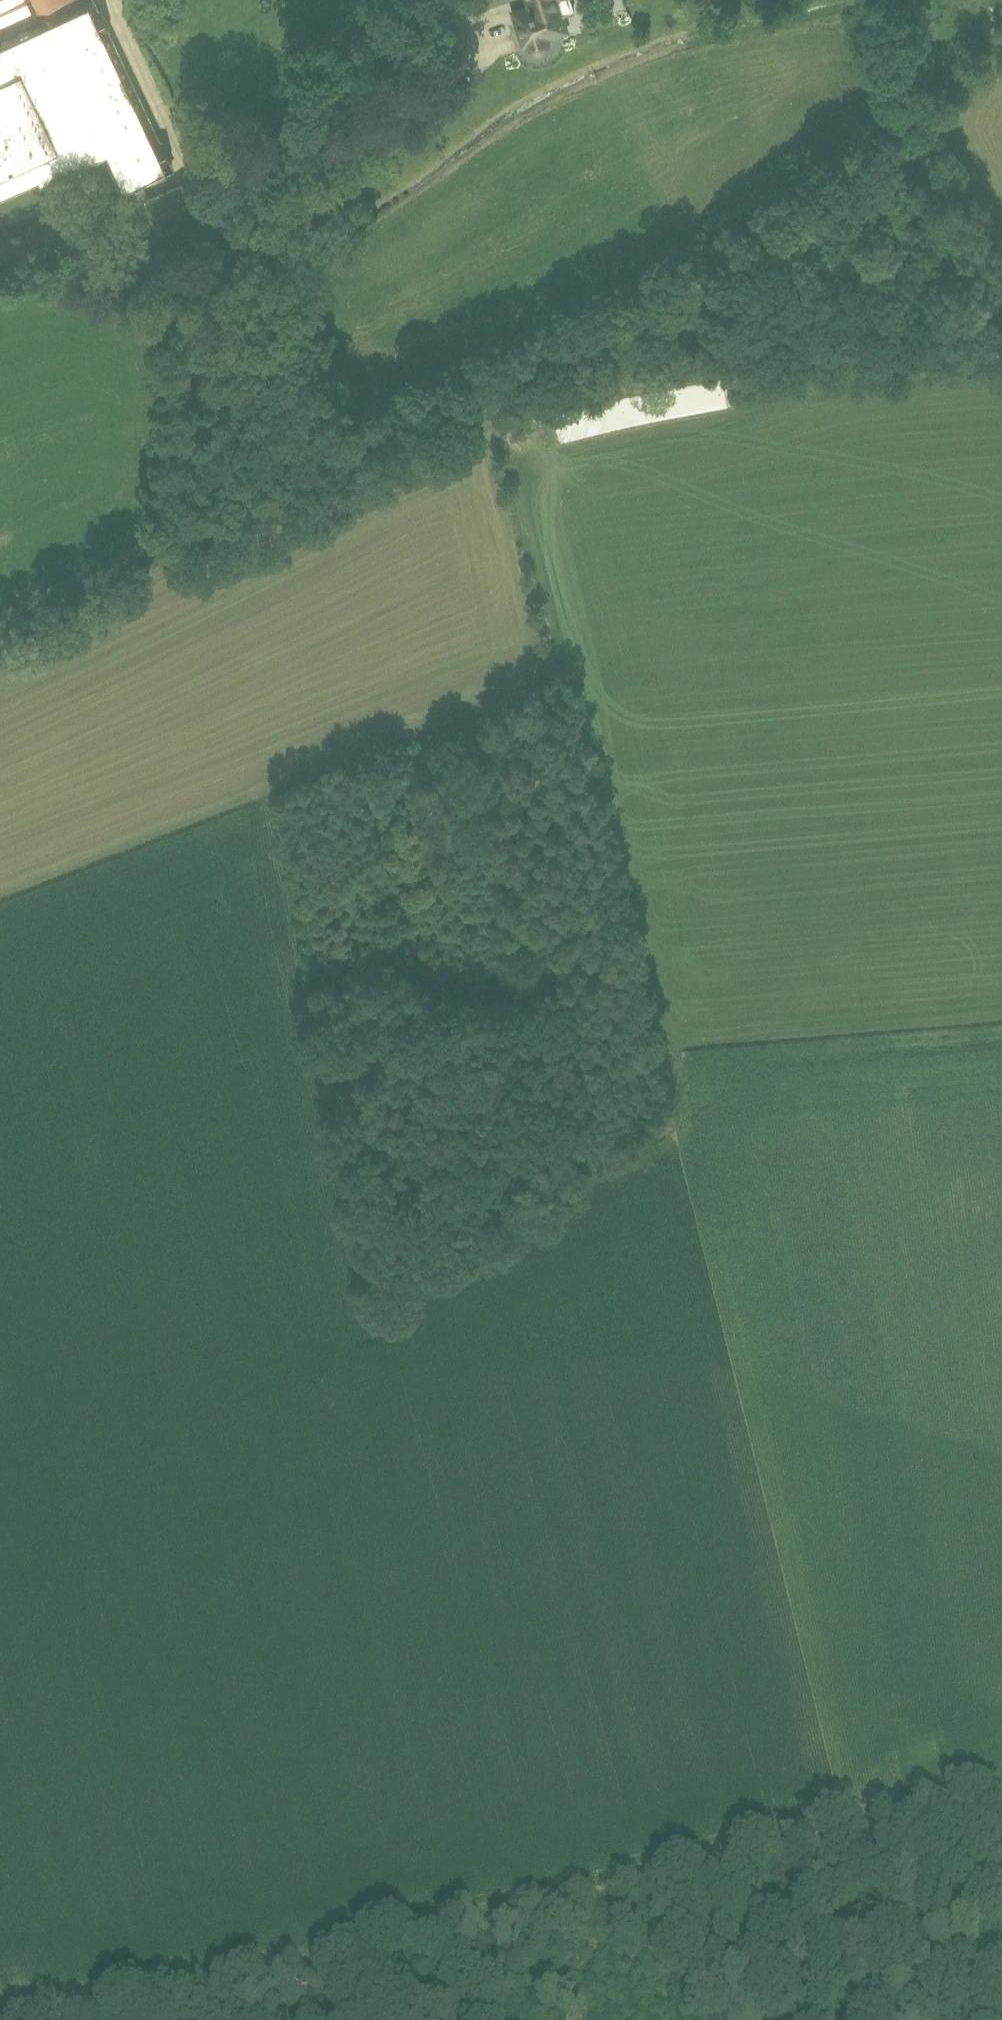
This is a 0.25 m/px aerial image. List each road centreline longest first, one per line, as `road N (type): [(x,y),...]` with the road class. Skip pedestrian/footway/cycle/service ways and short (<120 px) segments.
road 1 (unclassified): [(0,620),(689,291),(773,289),(1001,315)]
road 2 (track): [(425,1929),(1001,1789)]
road 3 (track): [(325,468),(107,0)]
road 4 (track): [(79,2019),(425,1929)]

